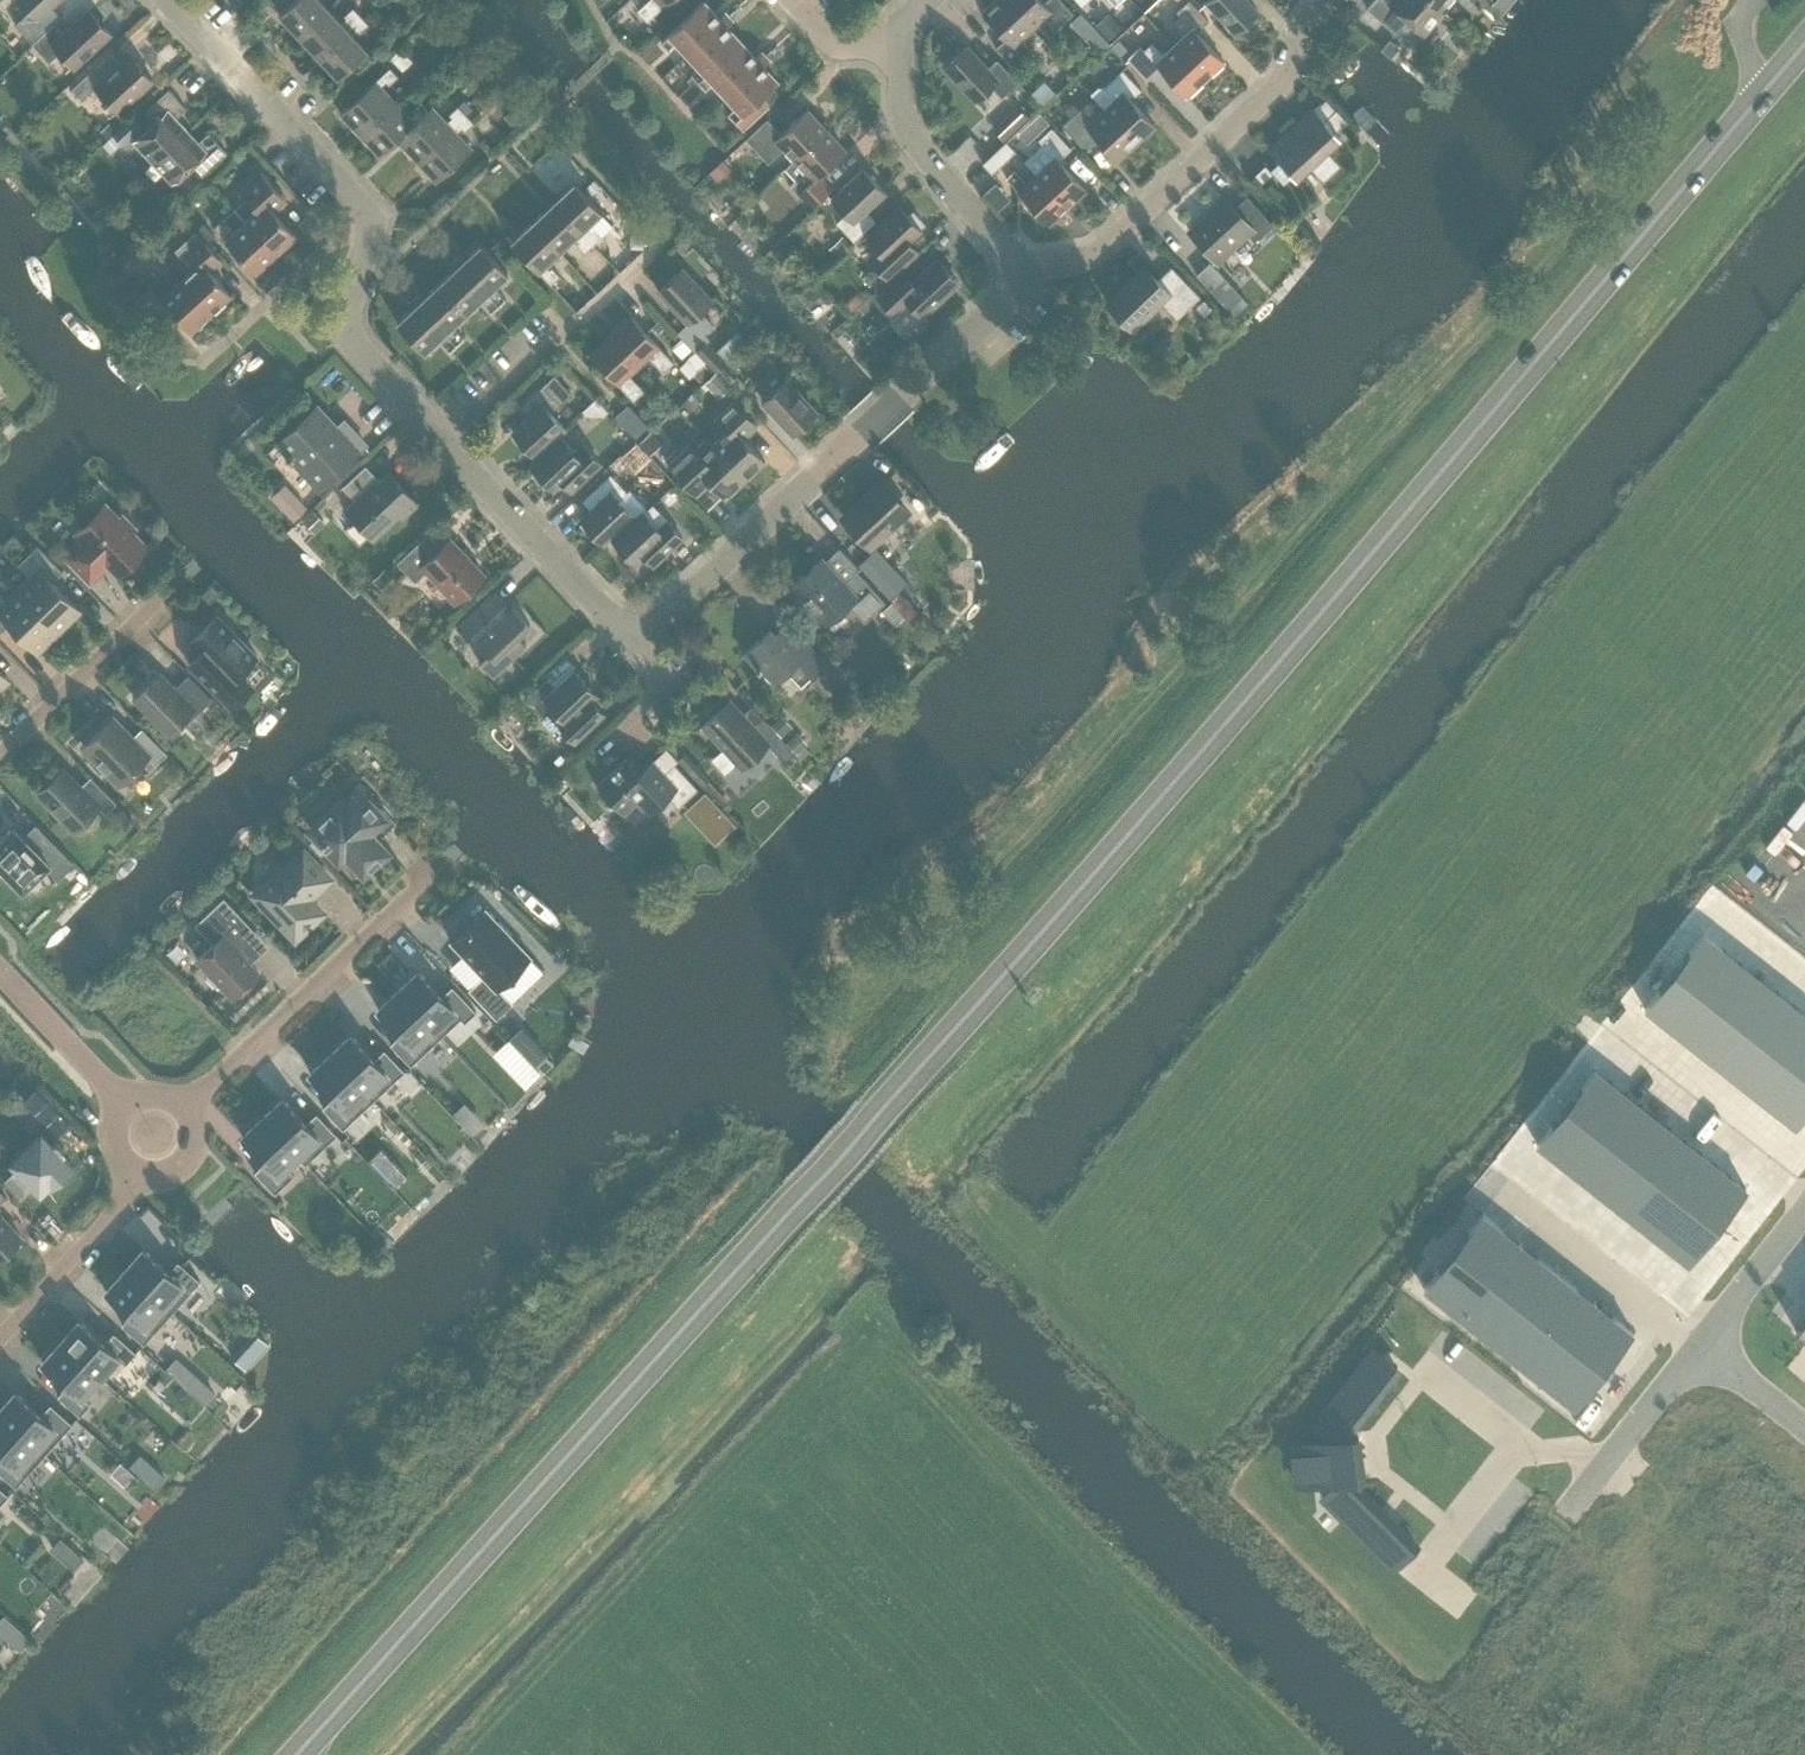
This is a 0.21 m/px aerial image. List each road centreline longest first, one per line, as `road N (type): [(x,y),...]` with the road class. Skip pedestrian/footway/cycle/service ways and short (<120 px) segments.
road 1 (trunk): [(297,1754),(876,1117),(1754,105)]
road 2 (residential): [(636,644),(1023,271)]
road 3 (residential): [(1023,271),(1087,260),(1124,234),(1279,75),(1320,0)]
road 4 (residential): [(430,876),(184,1104)]
road 5 (residential): [(445,442),(660,239)]
road 6 (residential): [(376,213),(171,0)]
road 7 (residential): [(636,644),(445,442)]
road 8 (unclassified): [(1804,1200),(1587,1029)]
road 9 (residential): [(445,442),(353,340),(376,213)]
road 10 (residential): [(1023,271),(923,153),(901,102),(897,50)]
road 11 (residential): [(0,755),(156,604)]
road 12 (residential): [(0,1336),(110,1213),(136,1171)]
road 13 (residential): [(214,352),(376,213)]
road 14 (unclassified): [(1583,1497),(1703,1348)]
road 15 (unclassified): [(125,1103),(0,972)]
road 16 (unclassified): [(1703,1348),(1804,1216)]
road 17 (unclassified): [(1703,1348),(1804,1429)]
road 18 (residential): [(897,50),(849,51),(787,0)]

